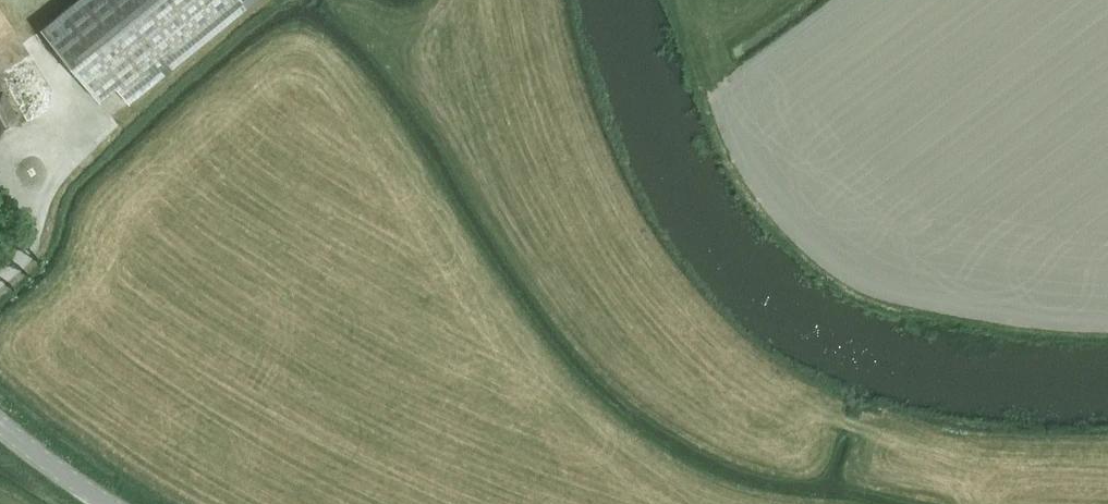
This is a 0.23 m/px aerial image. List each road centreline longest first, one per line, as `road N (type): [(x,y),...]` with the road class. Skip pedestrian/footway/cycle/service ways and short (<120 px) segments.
road 1 (tertiary): [(110,503),(0,423)]

